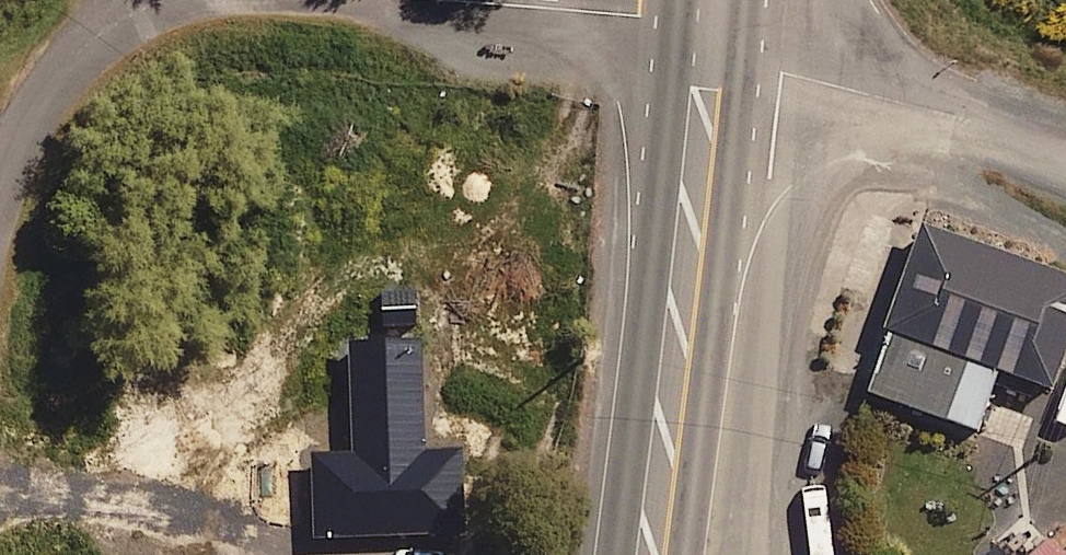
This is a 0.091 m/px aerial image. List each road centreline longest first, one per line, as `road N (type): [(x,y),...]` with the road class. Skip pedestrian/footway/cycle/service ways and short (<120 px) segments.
road 1 (trunk): [(657,554),(712,32)]
road 2 (residential): [(271,0),(565,13),(712,32)]
road 3 (unclassified): [(712,32),(879,80),(1065,156)]
road 4 (residential): [(0,235),(15,168),(53,83),(127,23),(211,0)]

